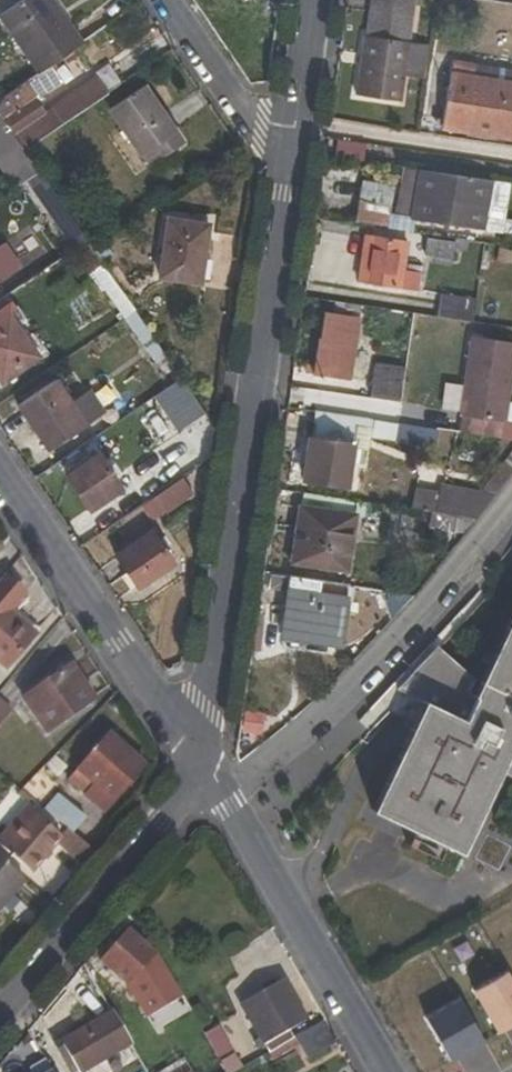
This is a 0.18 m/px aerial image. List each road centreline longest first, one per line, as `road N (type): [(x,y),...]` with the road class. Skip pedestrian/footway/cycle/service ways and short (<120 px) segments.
road 1 (residential): [(199,760),(293,164)]
road 2 (residential): [(217,790),(371,665),(511,499)]
road 3 (residential): [(0,472),(199,760)]
road 4 (residential): [(217,790),(383,1071)]
road 5 (residential): [(0,1007),(180,795),(199,760)]
road 6 (residential): [(163,0),(257,136),(293,164)]
road 7 (residential): [(293,164),(318,0)]

